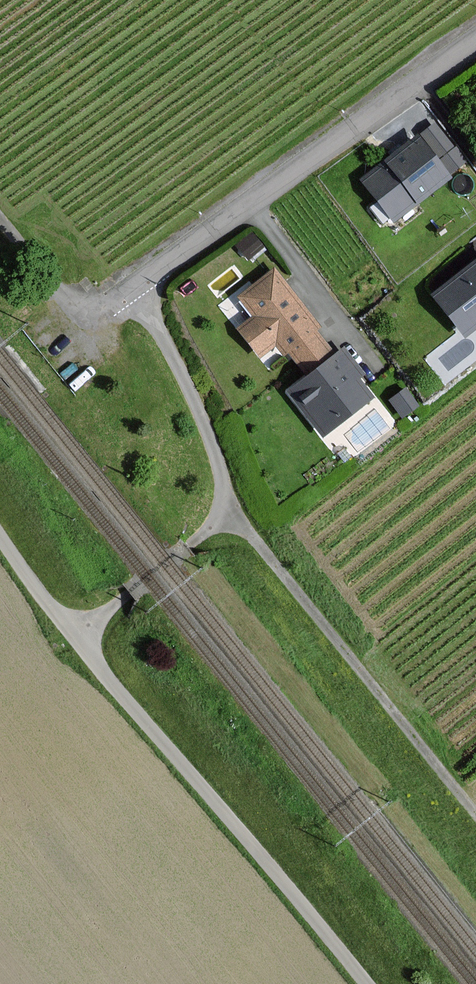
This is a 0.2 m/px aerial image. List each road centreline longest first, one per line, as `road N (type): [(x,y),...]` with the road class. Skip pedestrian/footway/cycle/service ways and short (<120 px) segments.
road 1 (unclassified): [(367,983),(74,635)]
road 2 (unclassified): [(133,287),(475,42)]
road 3 (unclassified): [(227,498),(475,813)]
road 4 (unclassified): [(227,498),(190,396),(133,287)]
road 5 (unclassified): [(74,635),(198,541),(227,498)]
road 6 (unclassified): [(133,287),(93,303),(59,292),(0,220)]
road 7 (unclassified): [(74,635),(0,539)]

